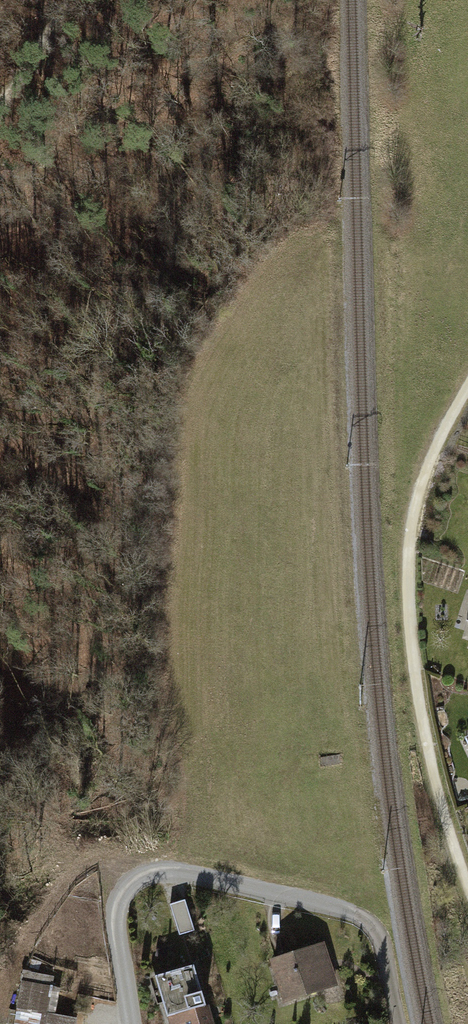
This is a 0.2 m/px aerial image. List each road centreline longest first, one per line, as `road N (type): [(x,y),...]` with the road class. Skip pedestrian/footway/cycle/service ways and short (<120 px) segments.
road 1 (track): [(467,884),(425,752),(407,571),(430,457),(467,385)]
road 2 (residential): [(399,1023),(382,940),(362,918),(161,872),(129,886),(117,922),(132,1023)]
road 3 (track): [(0,120),(70,0)]

